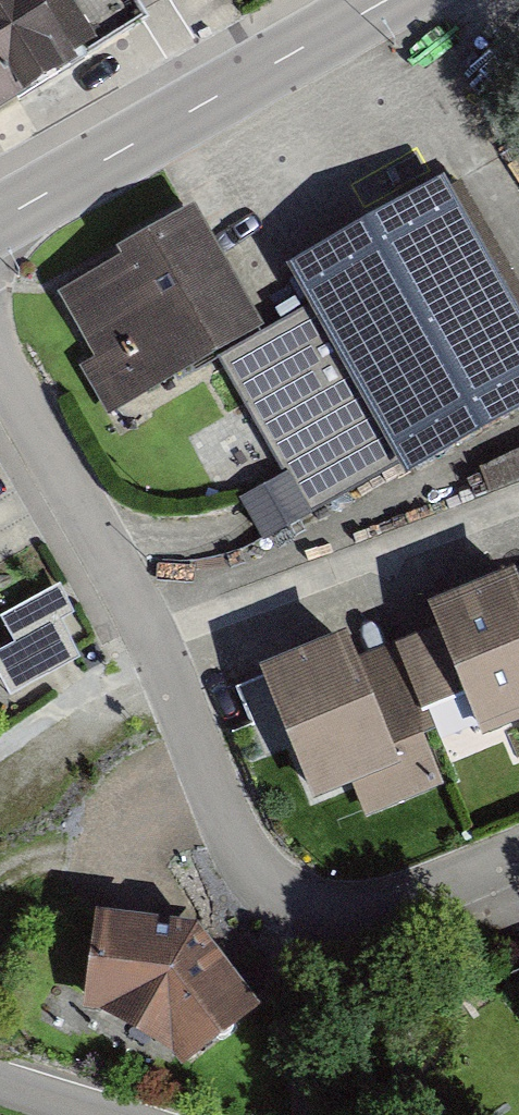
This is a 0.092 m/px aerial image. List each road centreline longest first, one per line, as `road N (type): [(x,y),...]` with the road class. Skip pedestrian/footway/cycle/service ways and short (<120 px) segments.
road 1 (residential): [(518,854),(371,914),(307,910),(267,887),(237,847),(152,637),(0,363)]
road 2 (tertiary): [(385,0),(0,219)]

